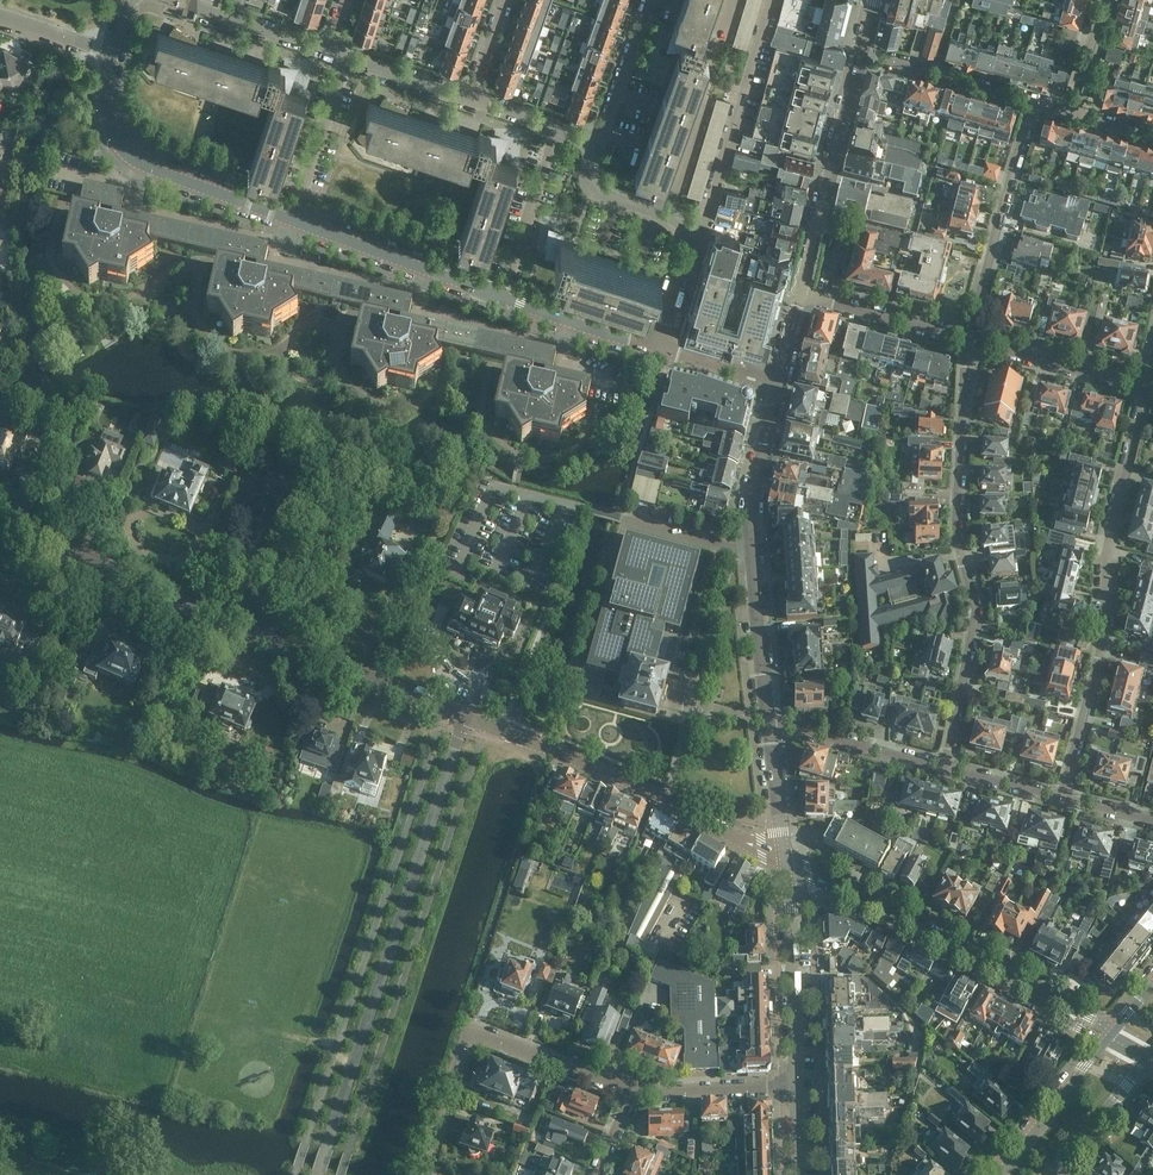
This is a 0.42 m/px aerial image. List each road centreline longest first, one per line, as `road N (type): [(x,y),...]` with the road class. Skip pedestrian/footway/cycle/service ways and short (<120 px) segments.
road 1 (tertiary): [(655,348),(148,167),(112,127),(114,53)]
road 2 (secondary): [(466,718),(0,519)]
road 3 (unclassified): [(318,1174),(466,718)]
road 4 (residential): [(947,766),(976,625),(960,513),(967,339)]
road 5 (residential): [(1067,795),(1103,636),(1110,544),(1144,385)]
road 6 (secondary): [(1114,1039),(786,863)]
road 7 (secondary): [(786,863),(648,790),(466,718)]
road 8 (tertiary): [(769,723),(753,494),(776,386)]
road 9 (residential): [(421,1174),(468,1033),(635,1091)]
road 10 (tertiary): [(799,294),(861,49)]
road 11 (residential): [(771,0),(703,221),(686,231)]
road 12 (residential): [(967,339),(1031,103)]
road 13 (tertiary): [(798,1088),(786,863)]
road 14 (residential): [(947,766),(769,723)]
road 15 (residential): [(1144,385),(967,339)]
road 16 (residential): [(1031,103),(861,49)]
road 17 (tertiary): [(1114,1039),(1002,1174)]
road 18 (residential): [(967,339),(799,294)]
road 19 (residential): [(635,1091),(798,1088)]
road 20 (tertiary): [(1051,1174),(1145,1055)]
road 21 (residential): [(601,143),(651,0)]
road 22 (residential): [(473,100),(329,53)]
road 23 (residential): [(686,231),(667,214),(594,186),(601,143)]
road 24 (tertiary): [(786,863),(769,723)]
road 25 (residential): [(601,143),(473,100)]
road 26 (tertiary): [(776,386),(655,348)]
road 27 (track): [(362,1038),(328,1044),(238,1026)]
road 28 (residential): [(1067,795),(947,766)]
road 29 (residential): [(686,231),(655,348)]

